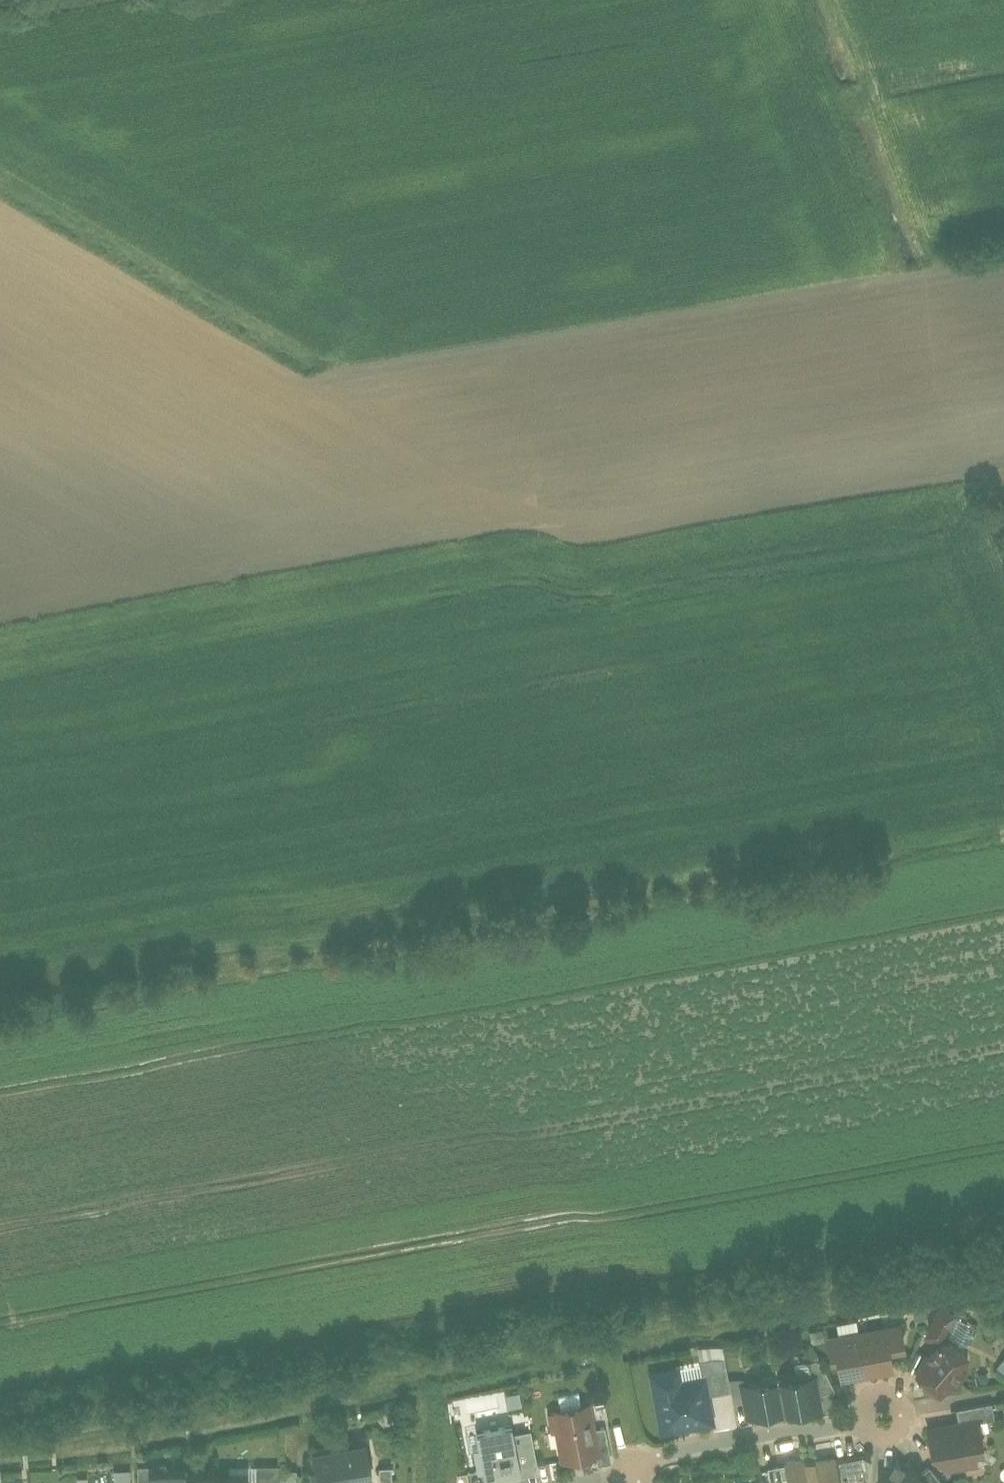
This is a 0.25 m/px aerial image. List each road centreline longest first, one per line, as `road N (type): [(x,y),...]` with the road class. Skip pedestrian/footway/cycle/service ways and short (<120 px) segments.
road 1 (residential): [(640,1482),(660,1458),(884,1416)]

